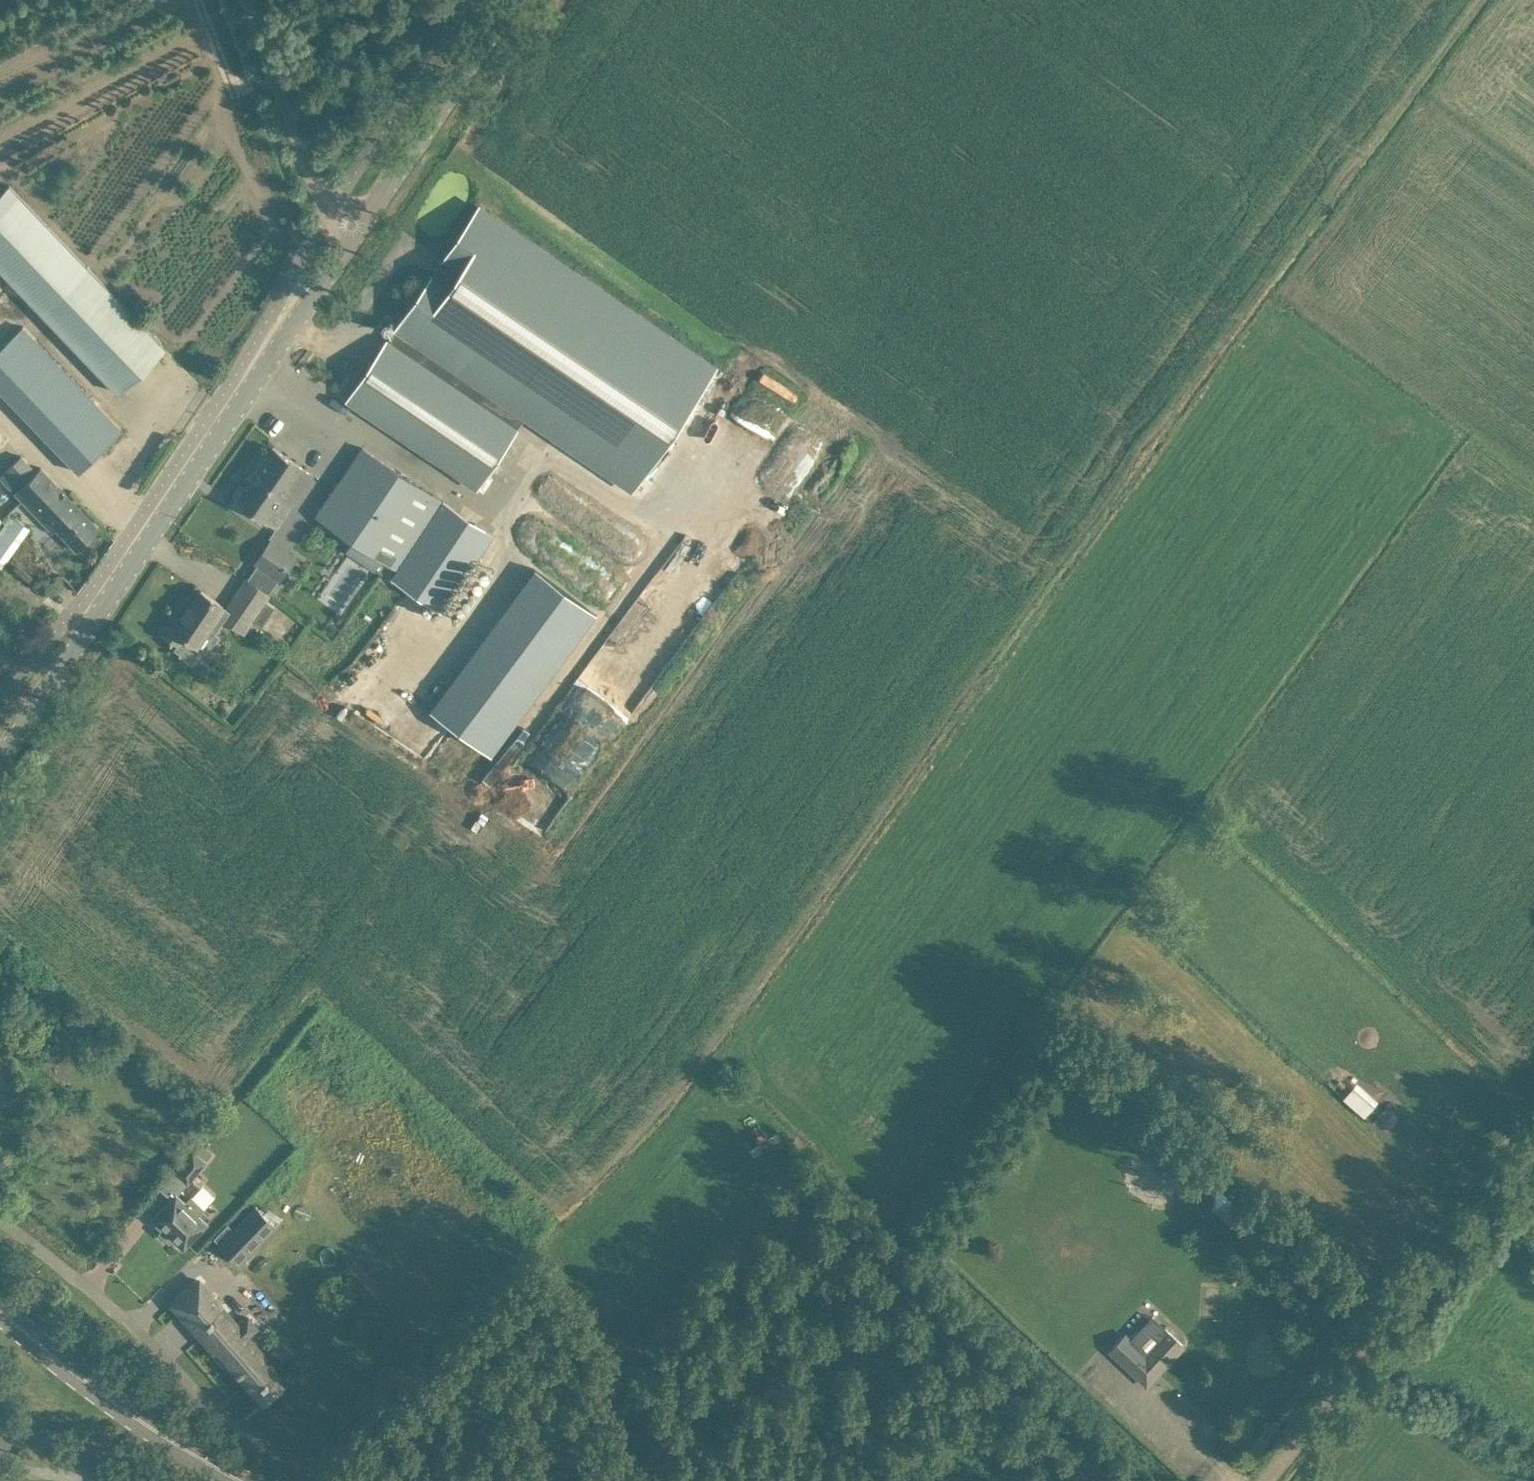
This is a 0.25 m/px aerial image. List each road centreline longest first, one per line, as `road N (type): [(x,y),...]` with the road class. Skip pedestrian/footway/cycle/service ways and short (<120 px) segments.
road 1 (unclassified): [(0,762),(511,0)]
road 2 (track): [(1265,1480),(1533,1143)]
road 3 (tertiary): [(251,1480),(109,1399),(0,1306)]
road 4 (track): [(356,229),(331,209),(310,170),(250,0)]
road 5 (tertiary): [(125,1480),(0,1410)]

